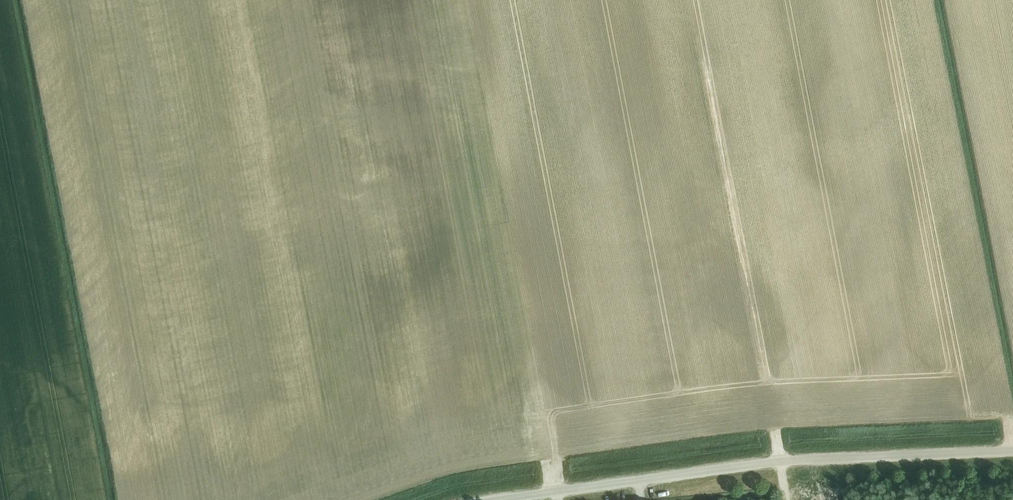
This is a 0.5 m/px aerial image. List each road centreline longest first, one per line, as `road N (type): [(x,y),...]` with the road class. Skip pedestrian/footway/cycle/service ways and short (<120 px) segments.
road 1 (unclassified): [(488,499),(773,462),(1012,451)]

